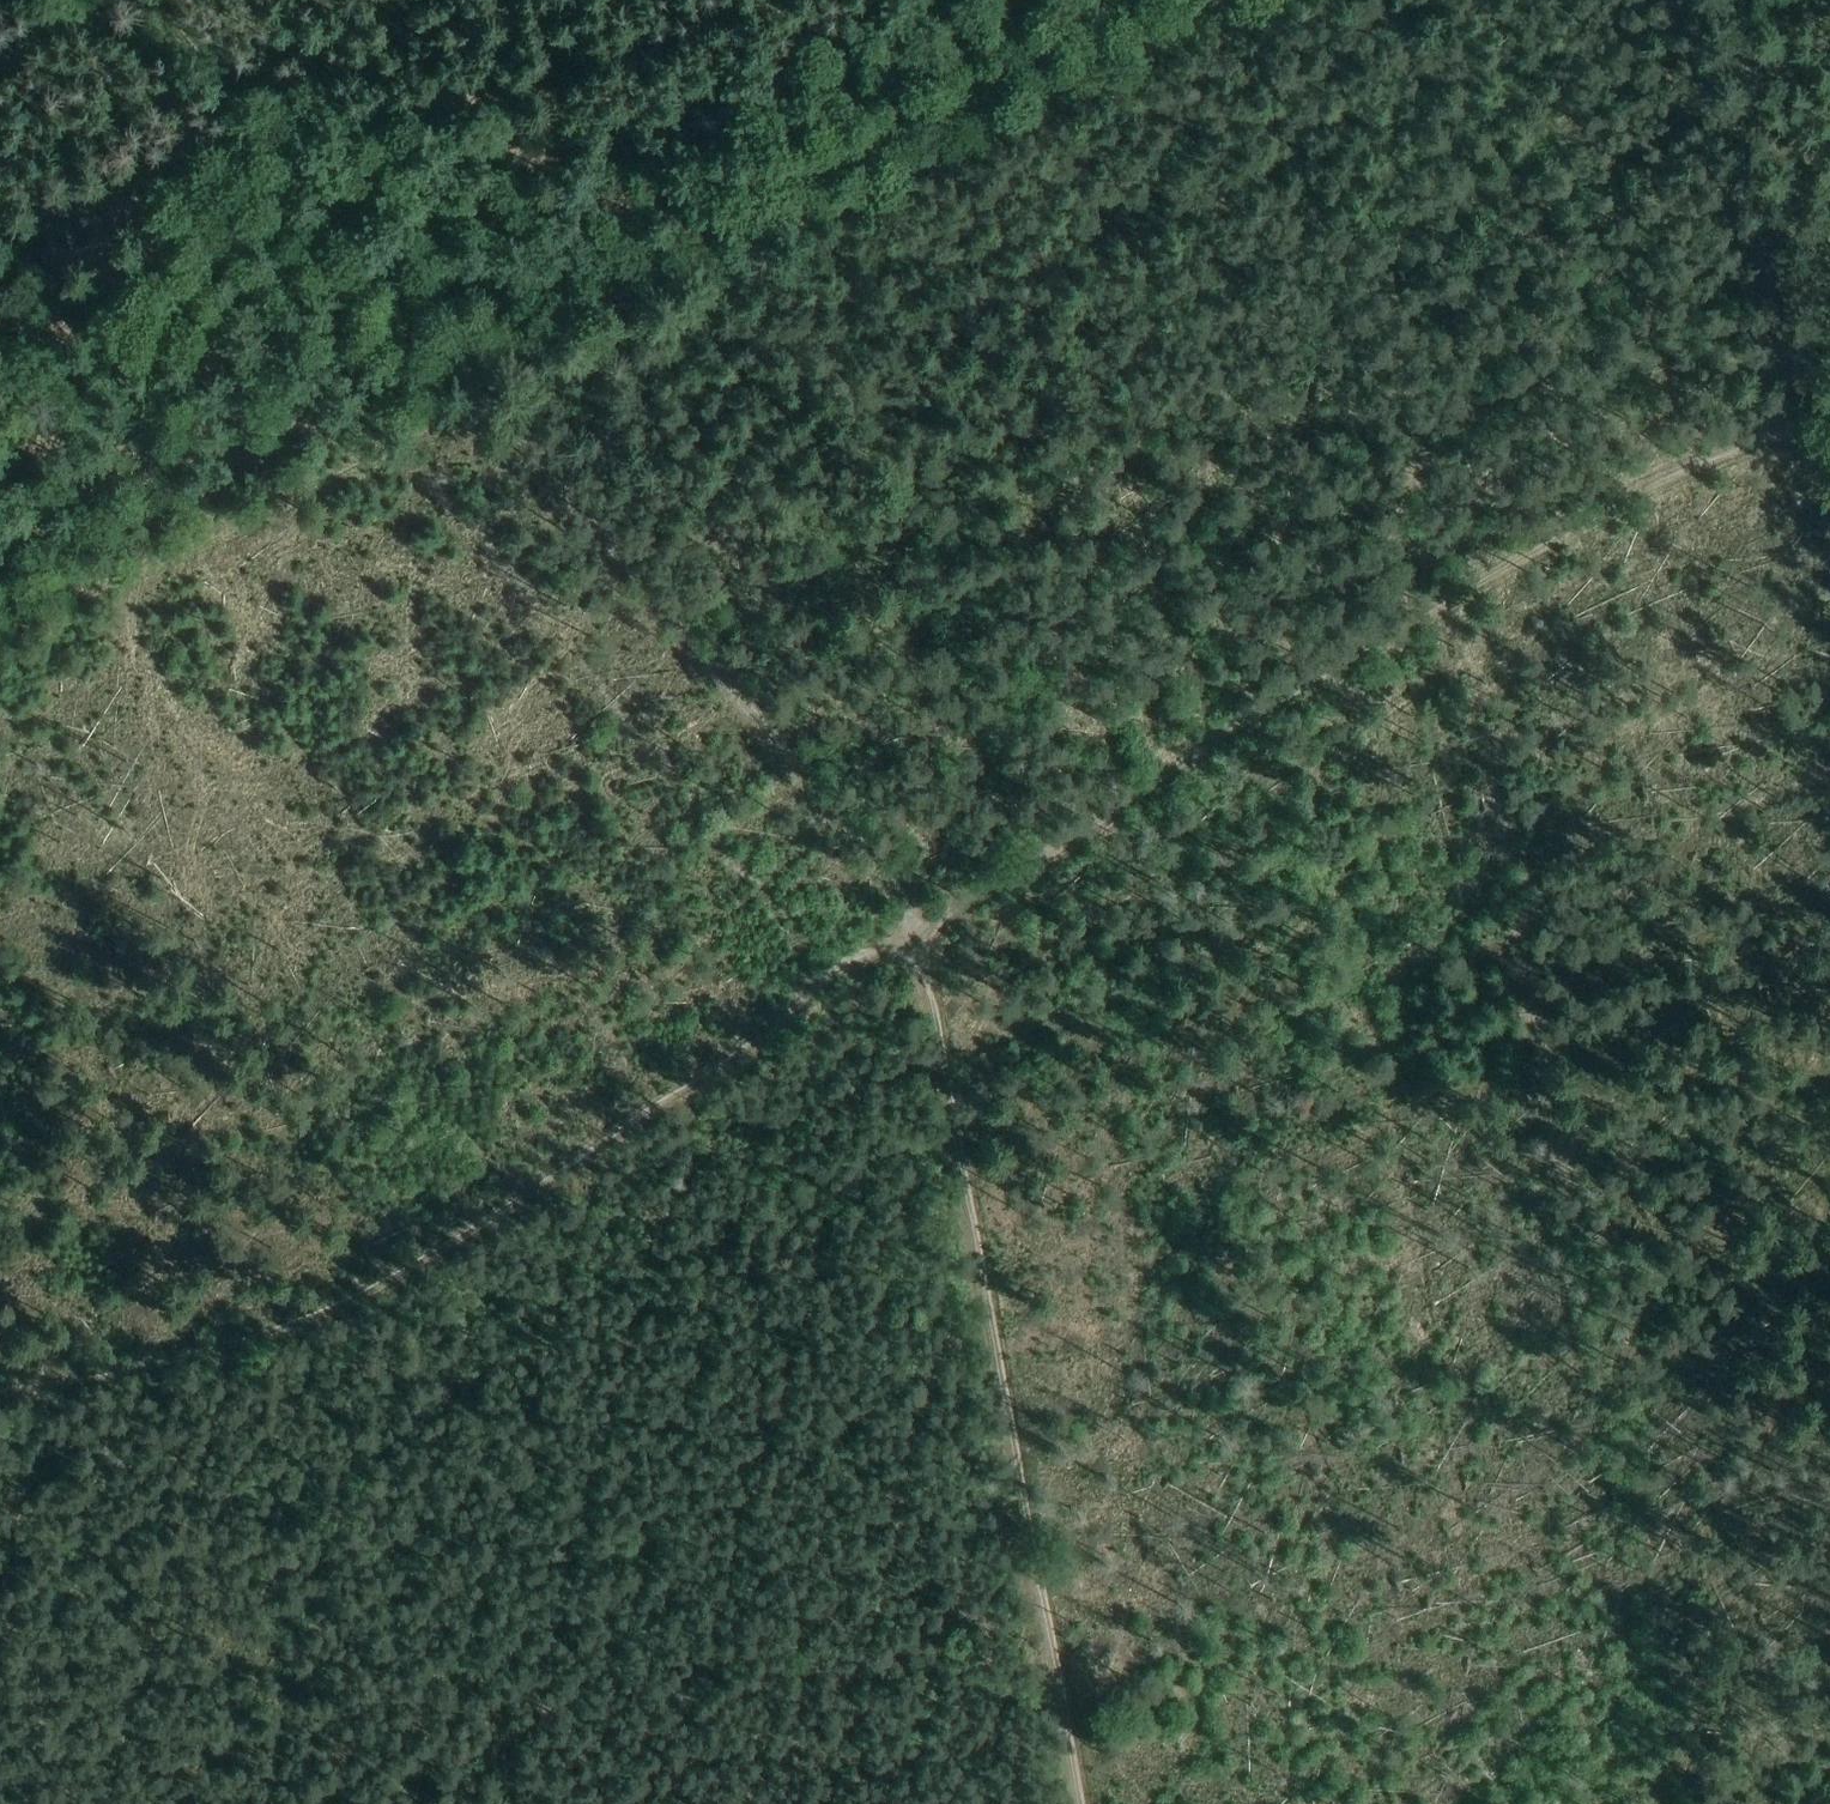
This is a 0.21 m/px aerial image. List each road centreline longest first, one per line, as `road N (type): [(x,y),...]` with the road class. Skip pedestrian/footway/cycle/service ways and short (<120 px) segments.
road 1 (track): [(918,929),(817,794),(147,0)]
road 2 (track): [(1829,420),(1652,488),(918,929)]
road 3 (track): [(918,929),(528,1191),(364,1289),(236,1331),(0,1383)]
road 4 (track): [(1080,1803),(918,929)]

